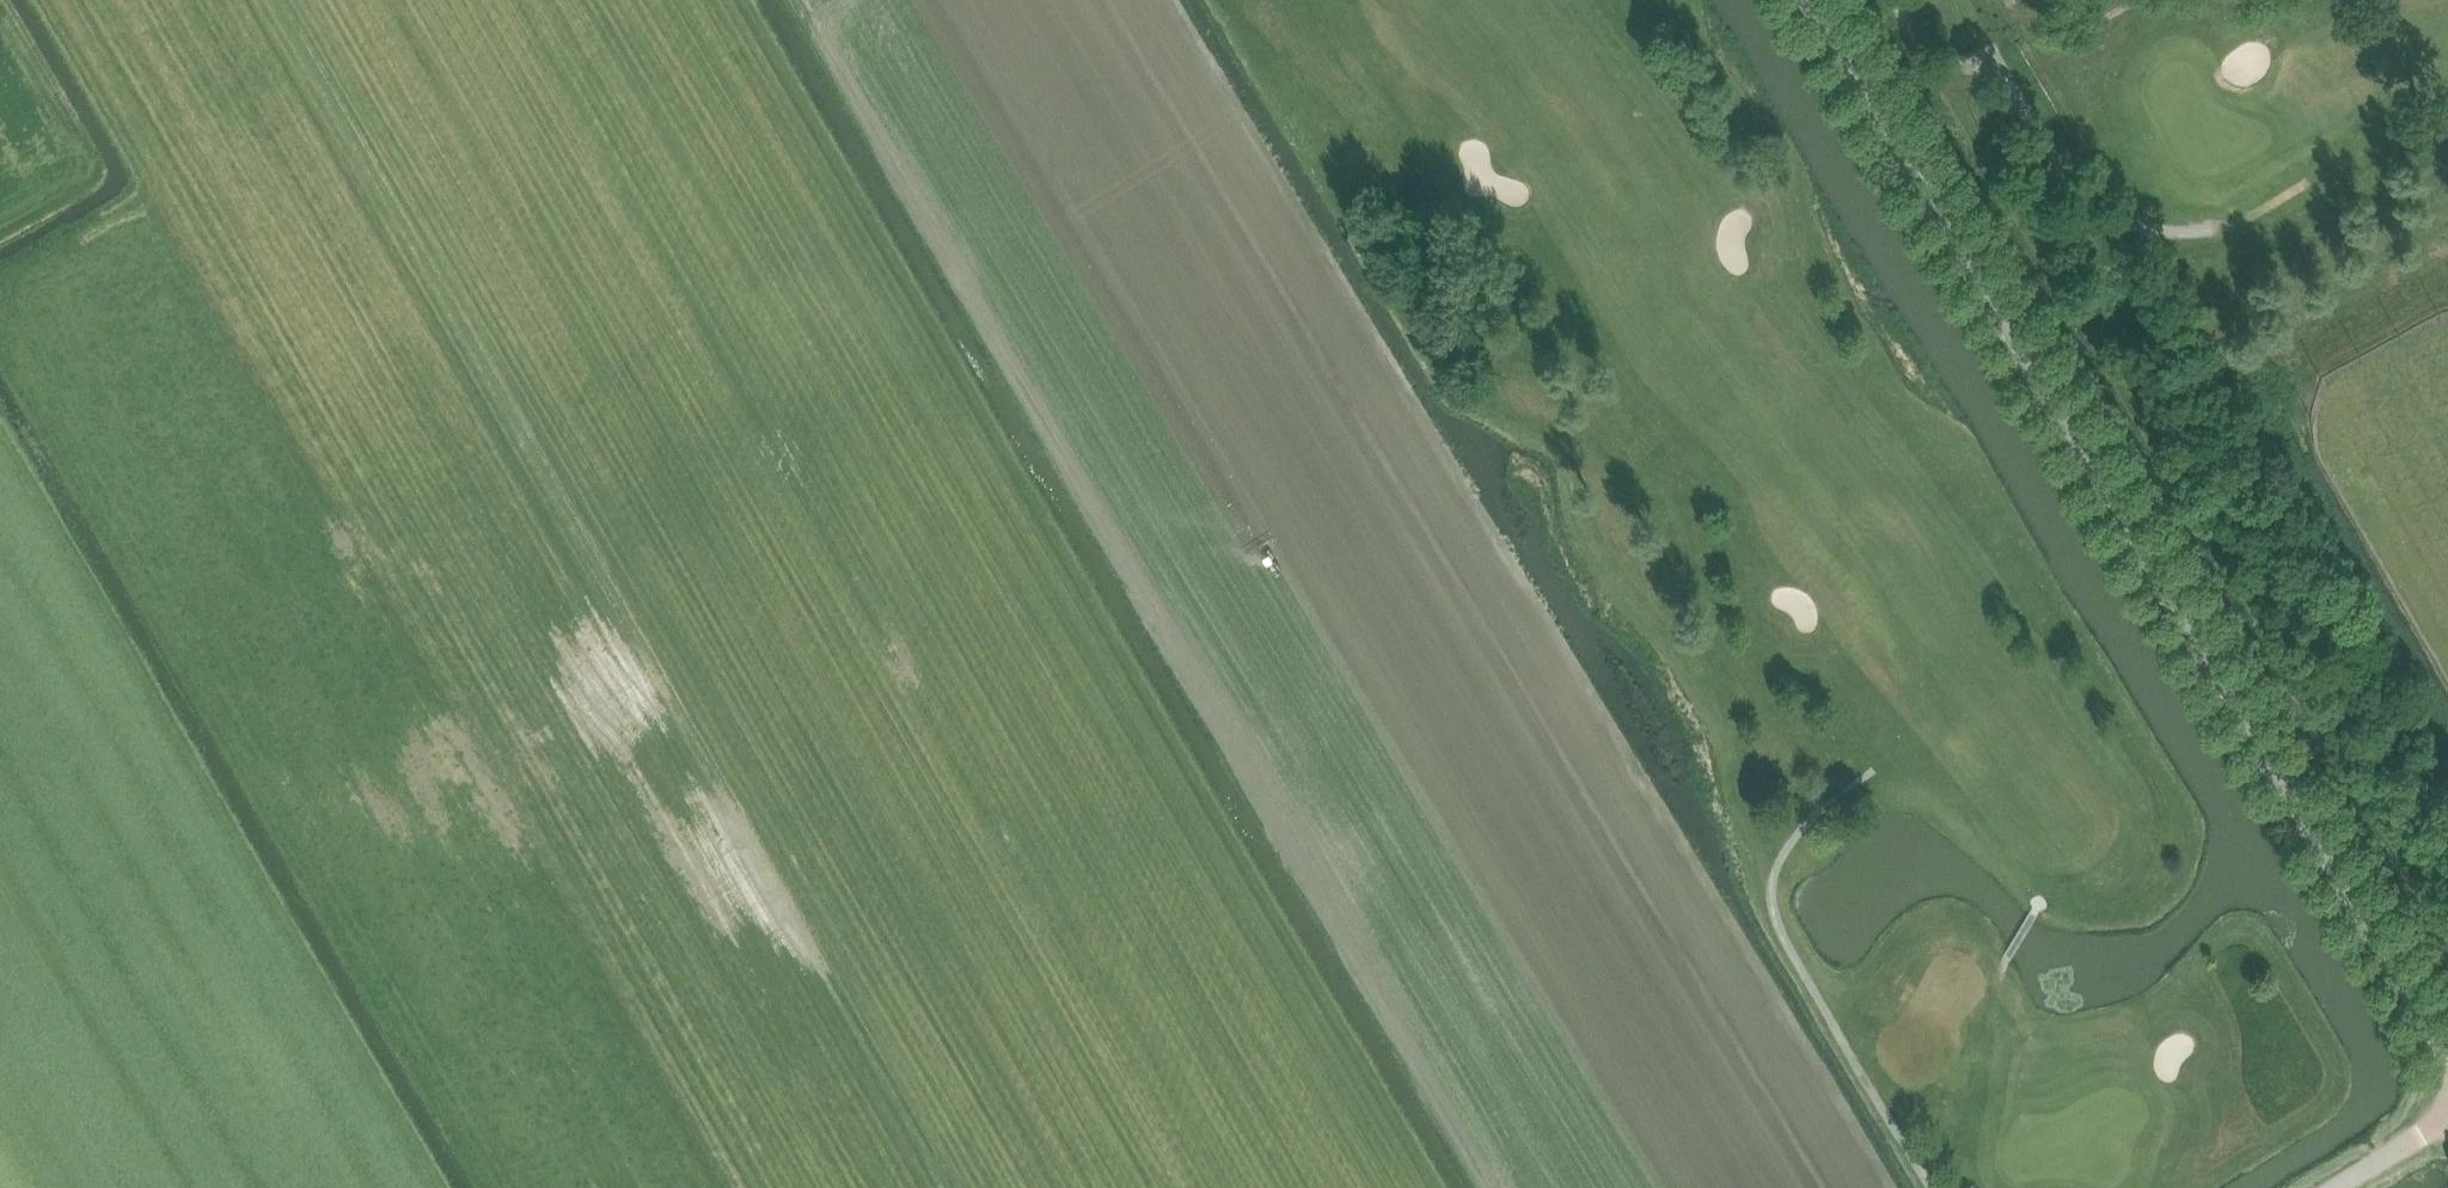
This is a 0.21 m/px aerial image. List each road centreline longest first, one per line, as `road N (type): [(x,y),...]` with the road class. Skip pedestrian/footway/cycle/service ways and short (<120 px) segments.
road 1 (tertiary): [(2447,1057),(1809,0)]
road 2 (unclassified): [(2321,1187),(2447,1107)]

